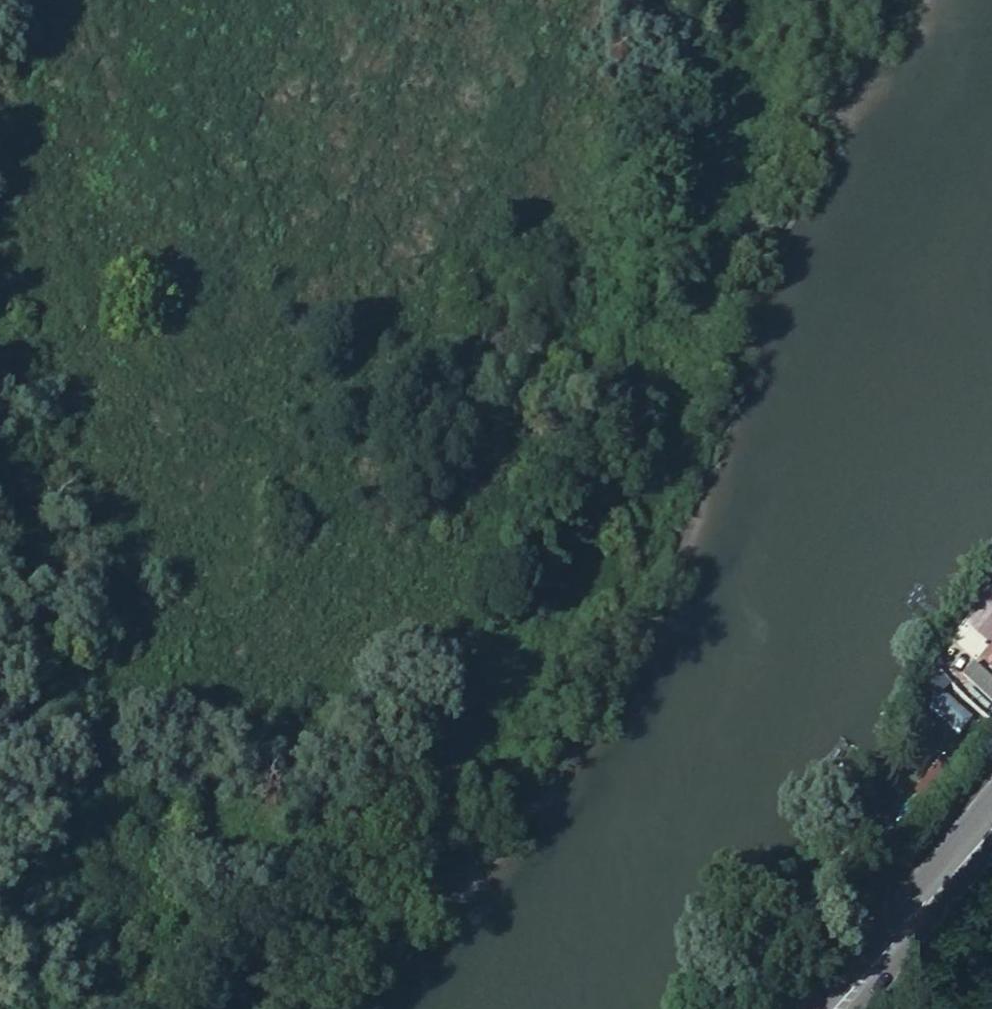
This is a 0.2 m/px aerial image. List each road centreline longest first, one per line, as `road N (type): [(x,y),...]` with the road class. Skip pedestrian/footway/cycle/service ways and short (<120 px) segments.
road 1 (primary): [(991,813),(832,1008)]

